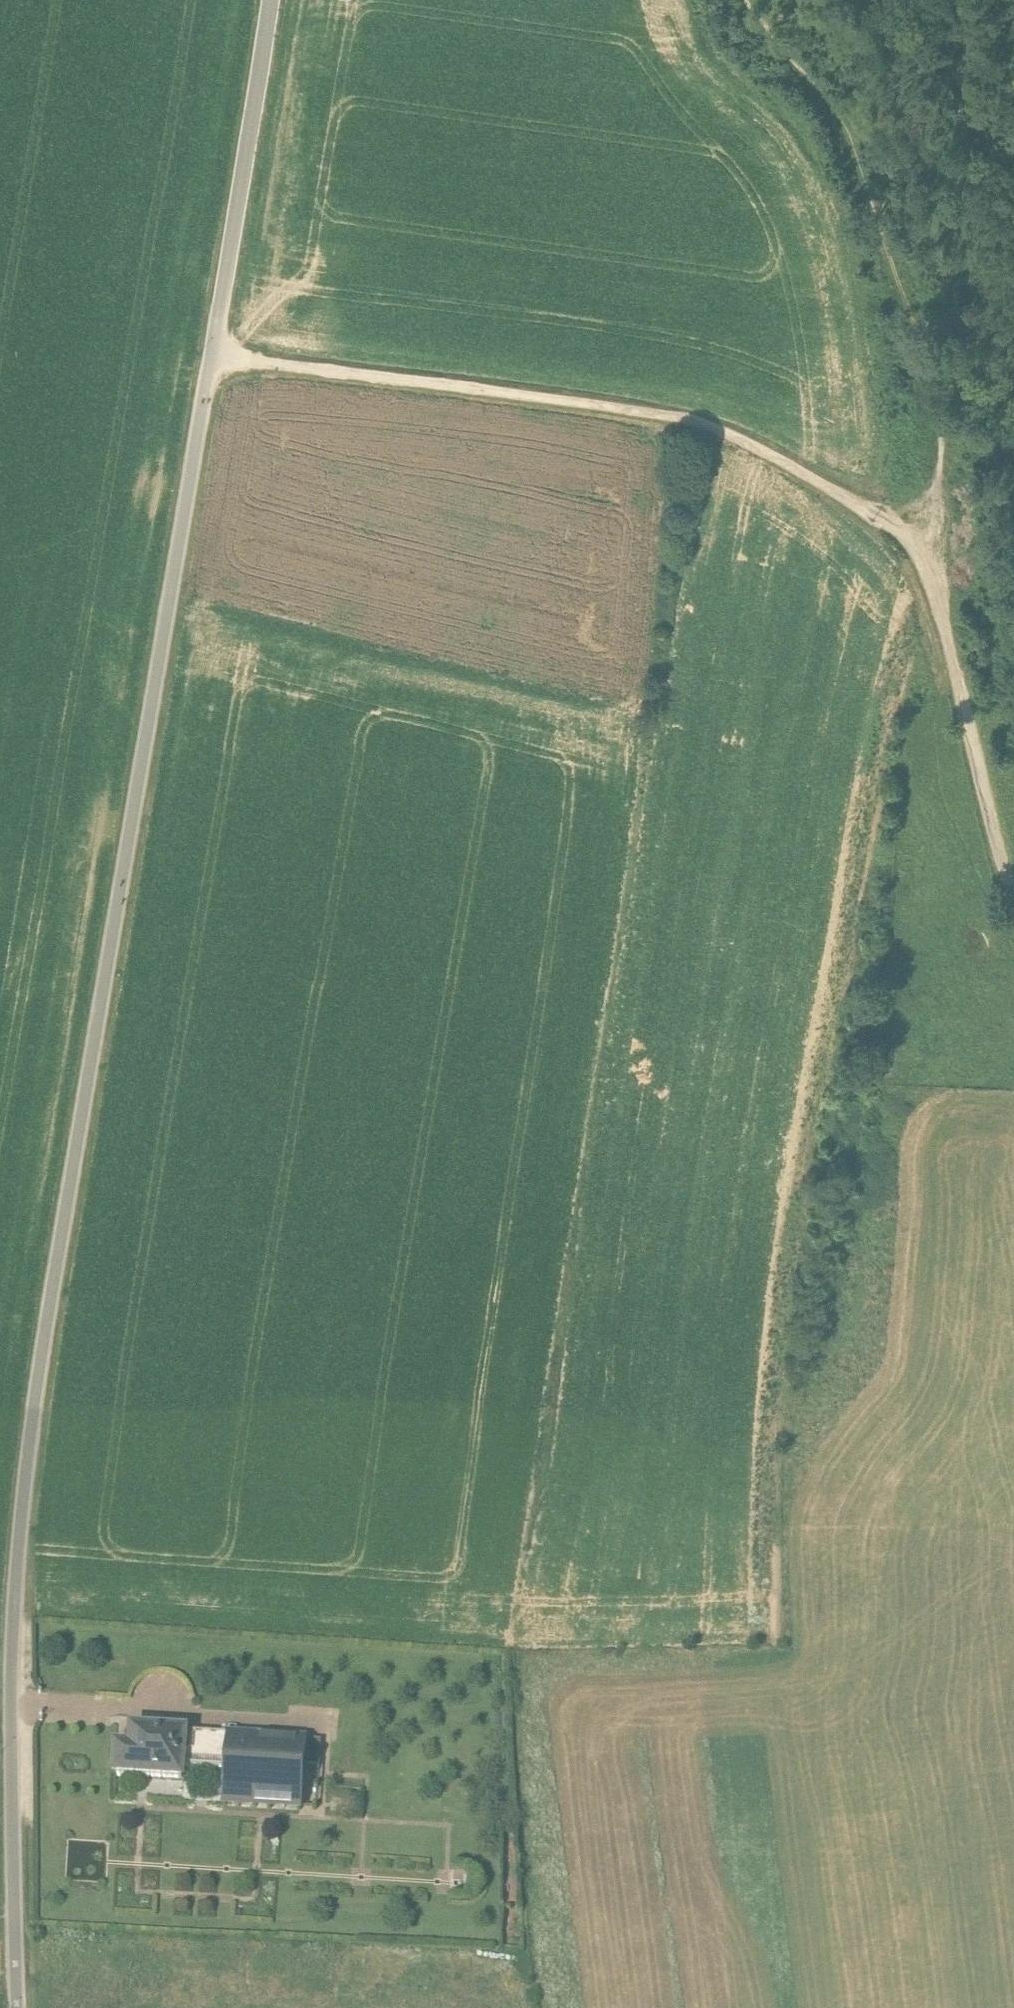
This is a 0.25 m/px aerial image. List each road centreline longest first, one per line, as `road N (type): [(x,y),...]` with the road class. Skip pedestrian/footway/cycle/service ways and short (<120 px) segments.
road 1 (unclassified): [(18,2007),(14,1640),(32,1412),(272,0)]
road 2 (track): [(213,357),(679,420),(774,458),(876,516),(915,555)]
road 3 (track): [(915,555),(941,616),(1013,901)]

